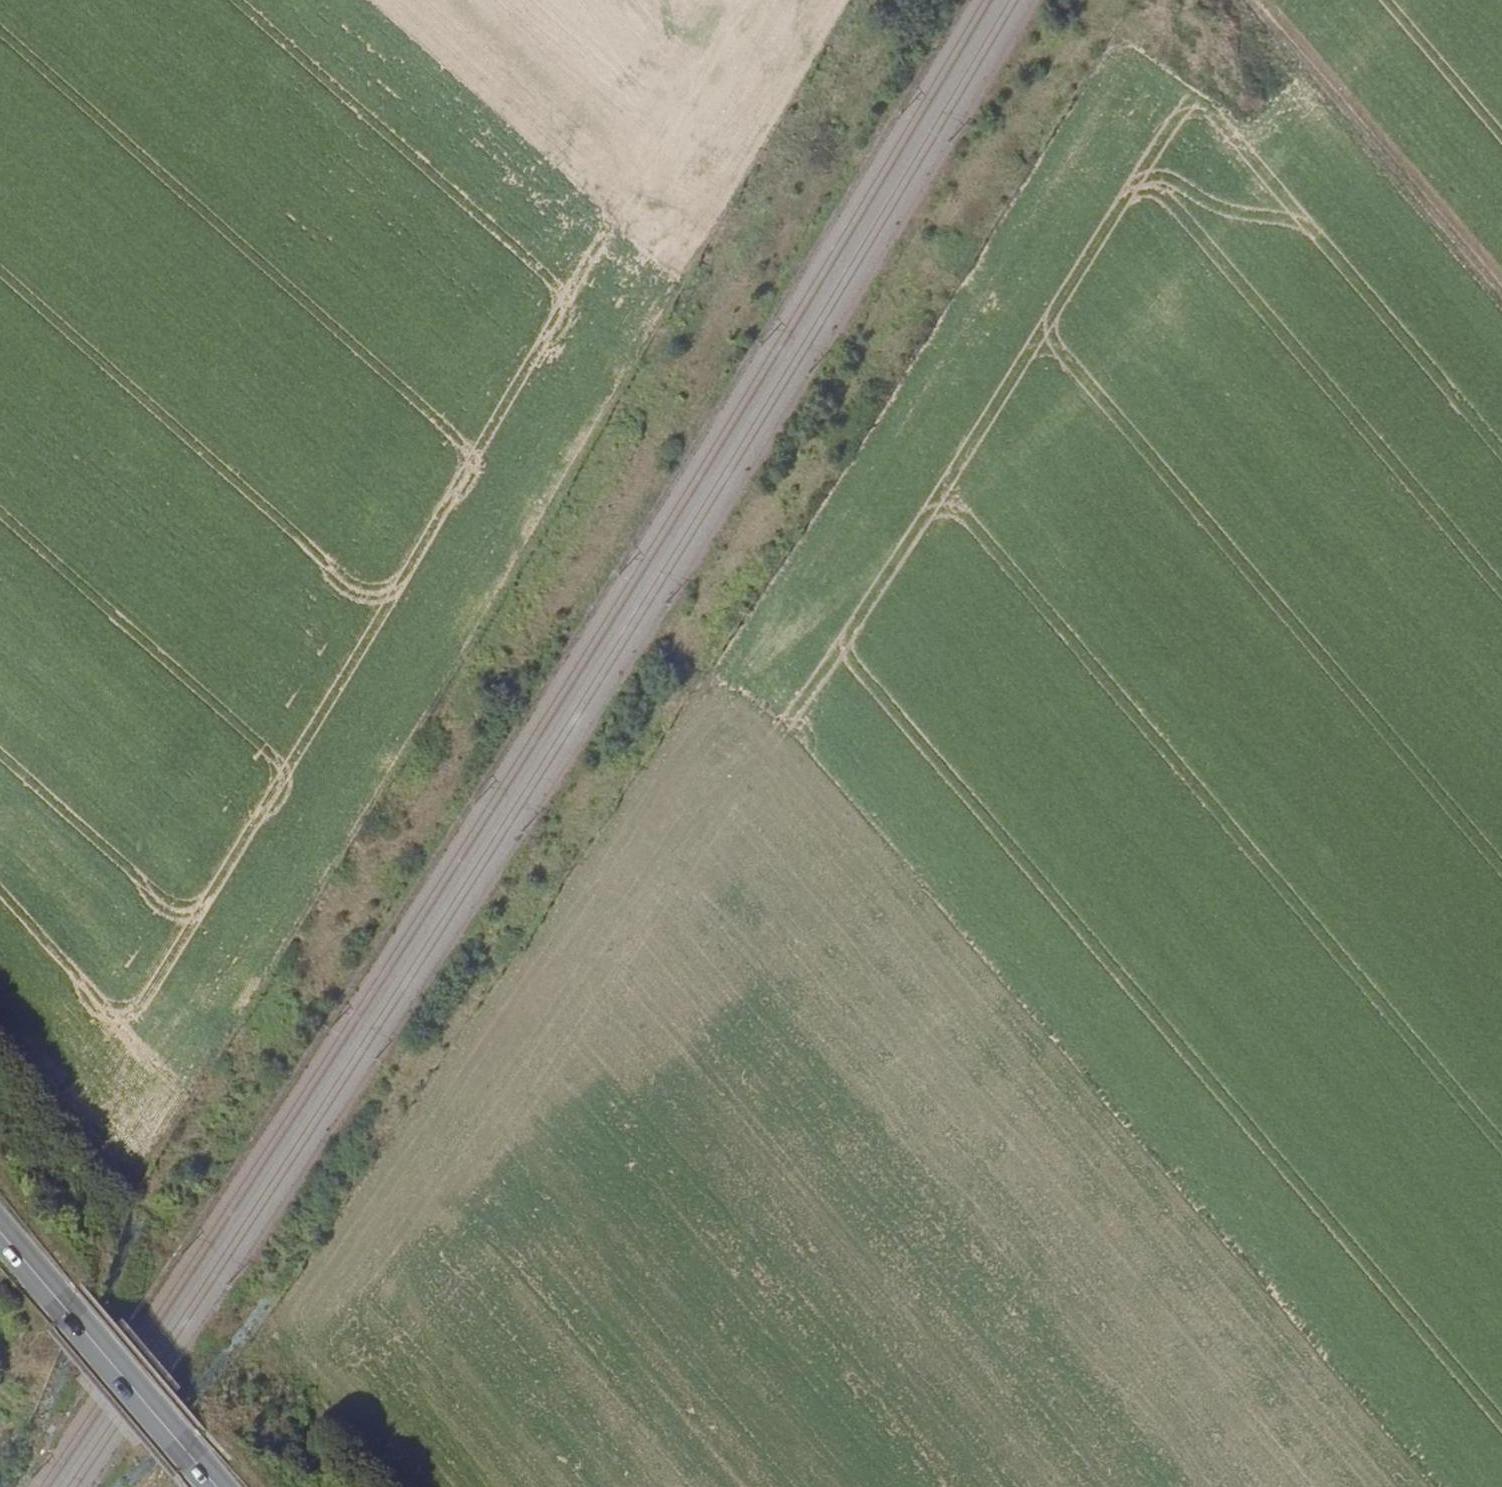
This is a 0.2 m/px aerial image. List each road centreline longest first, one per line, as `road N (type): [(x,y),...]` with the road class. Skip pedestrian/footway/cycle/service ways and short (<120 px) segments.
road 1 (track): [(1501,291),(1254,0)]
road 2 (primary): [(218,1486),(0,1230)]

